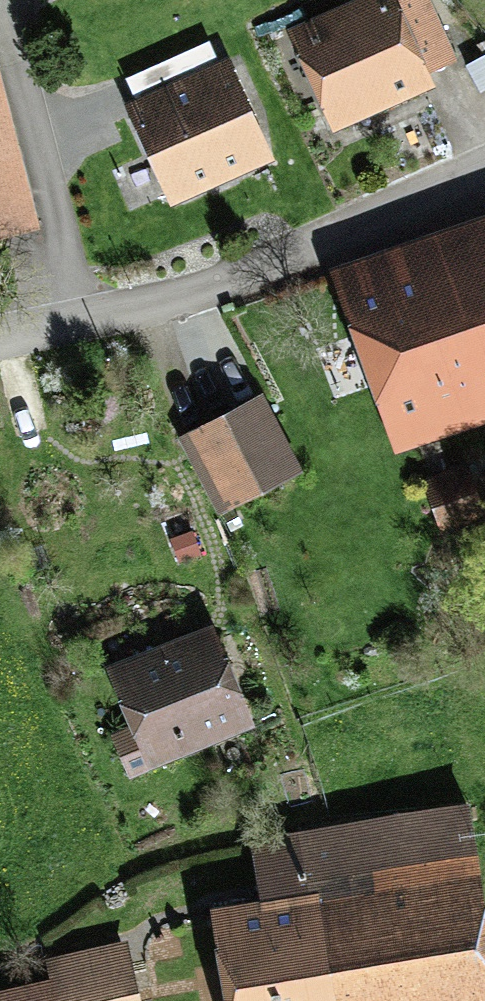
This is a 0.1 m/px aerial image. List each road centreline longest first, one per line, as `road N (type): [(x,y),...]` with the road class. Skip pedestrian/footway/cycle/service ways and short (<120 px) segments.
road 1 (residential): [(484,167),(192,292),(0,342)]

